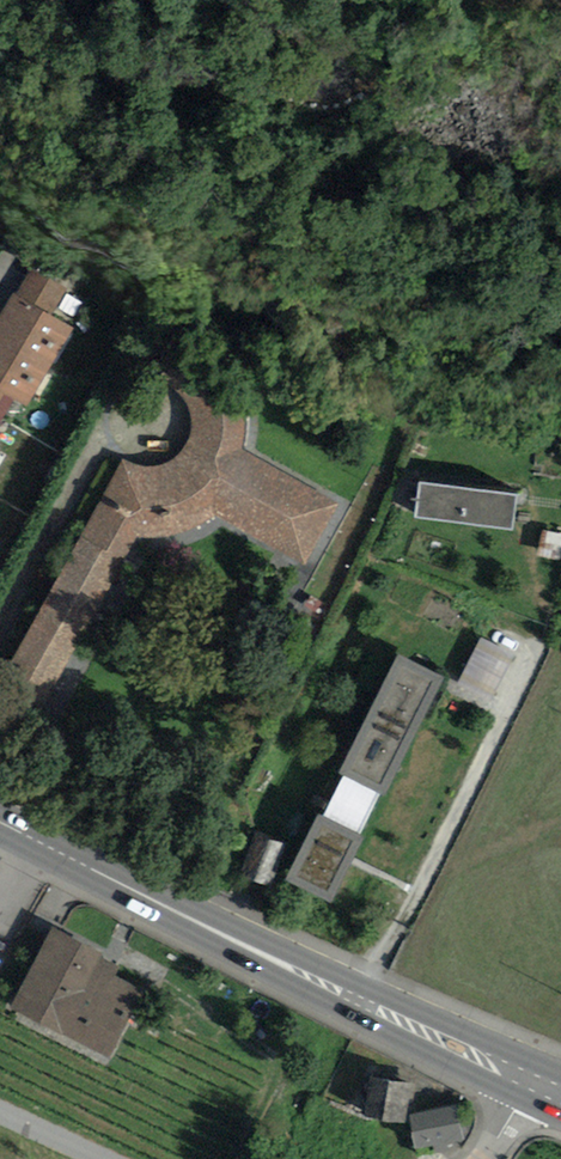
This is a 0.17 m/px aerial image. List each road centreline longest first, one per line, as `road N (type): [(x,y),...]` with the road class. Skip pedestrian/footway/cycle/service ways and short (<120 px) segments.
road 1 (primary): [(532,1082),(0,820)]

